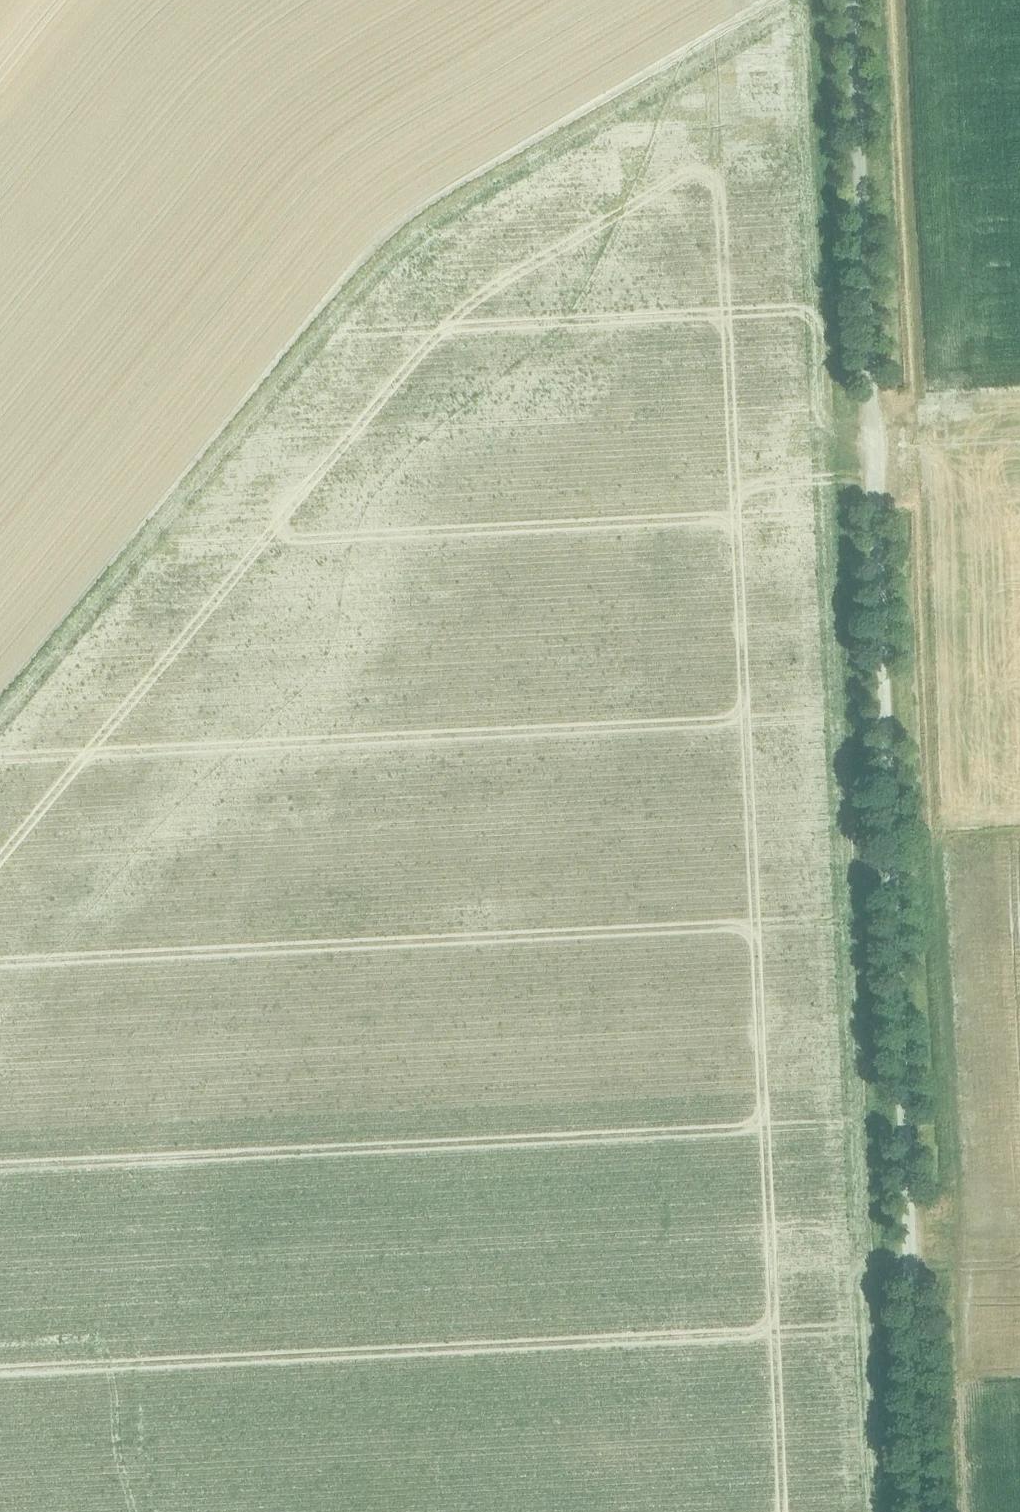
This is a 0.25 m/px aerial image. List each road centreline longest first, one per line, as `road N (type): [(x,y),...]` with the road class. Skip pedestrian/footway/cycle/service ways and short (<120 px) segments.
road 1 (unclassified): [(918,1511),(839,0)]

